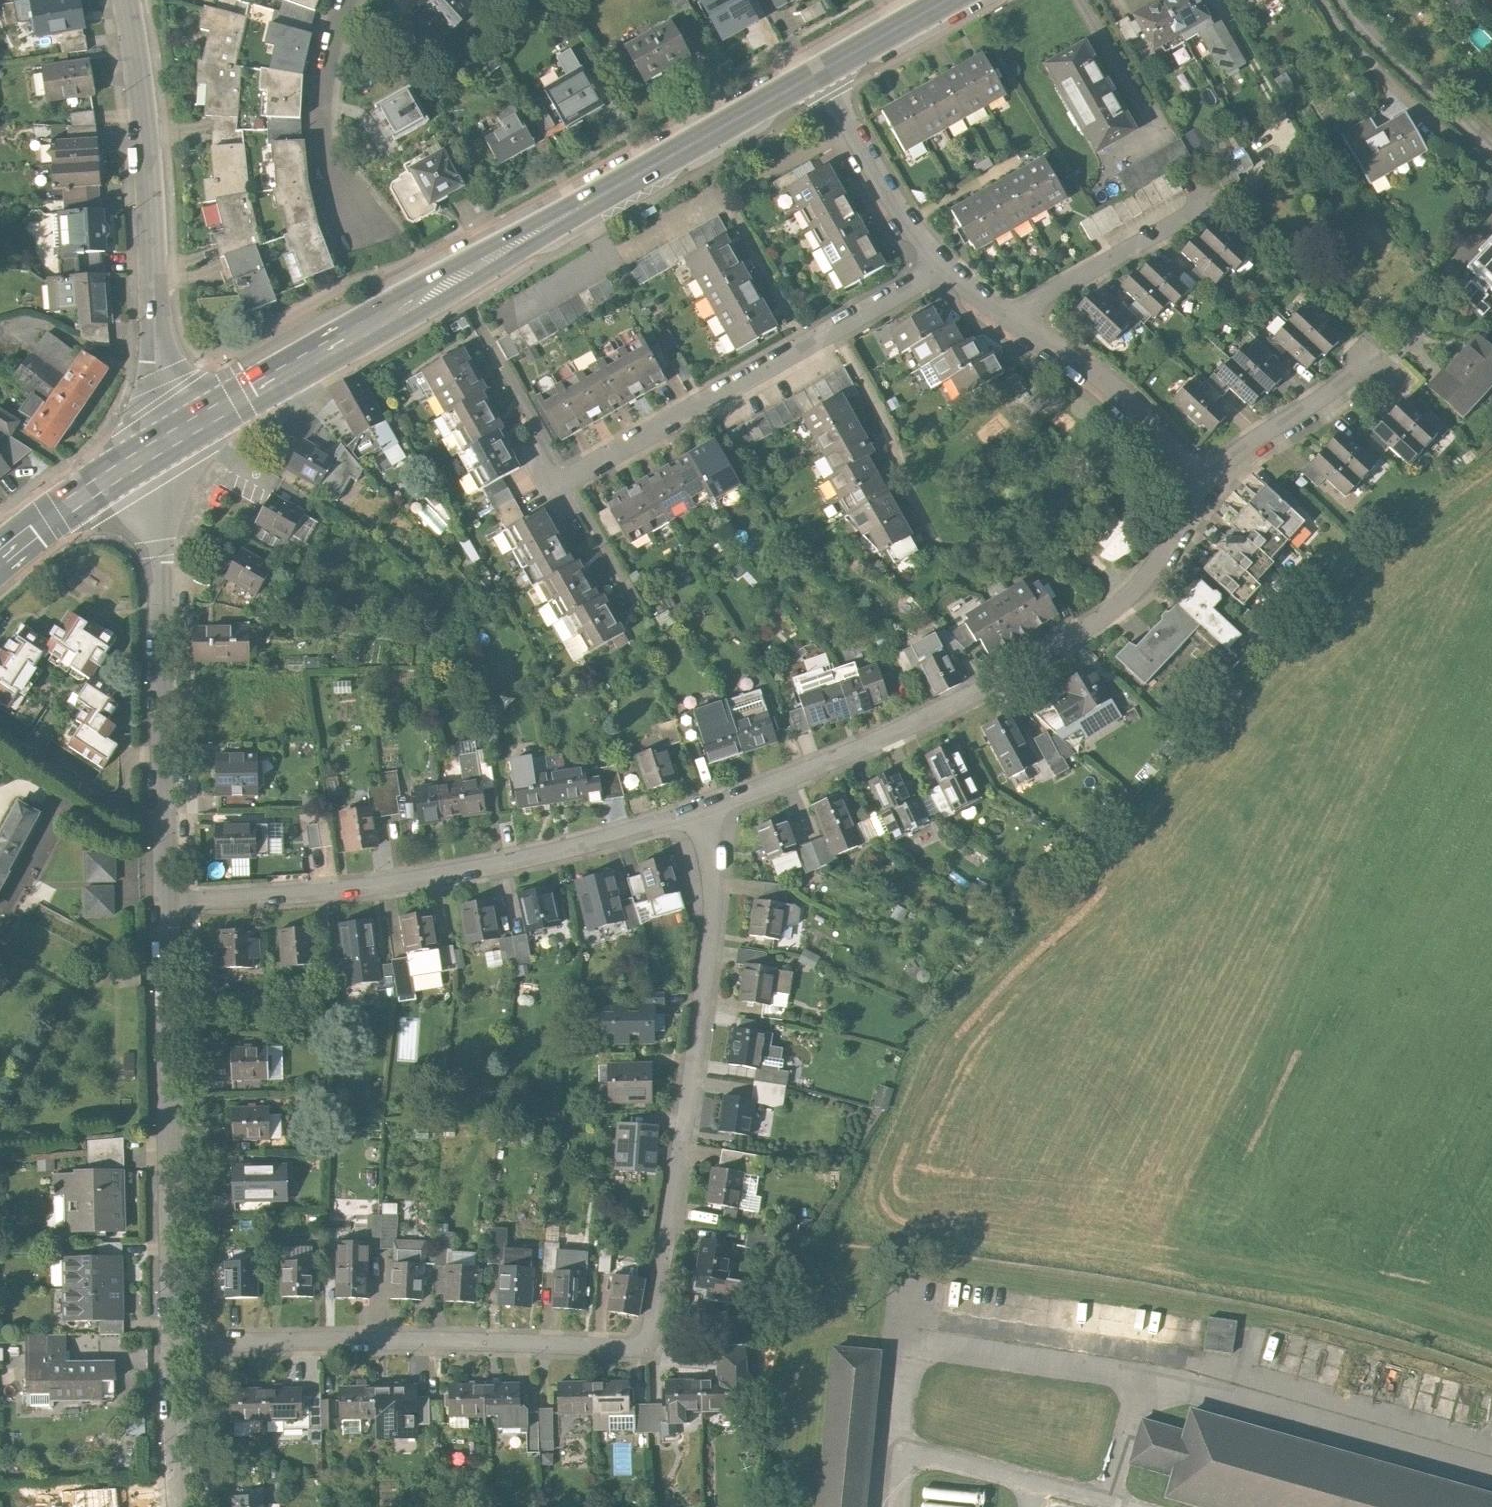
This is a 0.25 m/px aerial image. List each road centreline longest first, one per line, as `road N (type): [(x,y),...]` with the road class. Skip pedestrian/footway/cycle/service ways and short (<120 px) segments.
road 1 (residential): [(702,813),(712,879),(710,933),(642,1344),(174,1340)]
road 2 (residential): [(942,266),(1087,367),(1202,481),(1158,561),(1092,626),(886,737),(702,813)]
road 3 (primary): [(161,446),(820,72)]
road 4 (residential): [(702,813),(417,880),(165,901)]
road 5 (residential): [(161,446),(165,901)]
road 6 (residential): [(130,0),(144,61),(161,446)]
road 7 (residential): [(553,488),(942,266)]
road 8 (residential): [(165,901),(174,1340)]
road 9 (residential): [(349,0),(327,60),(321,127),(363,227)]
road 10 (residential): [(820,72),(882,183),(942,266)]
road 11 (primary): [(0,560),(161,446)]
road 12 (residential): [(174,1340),(180,1506)]

